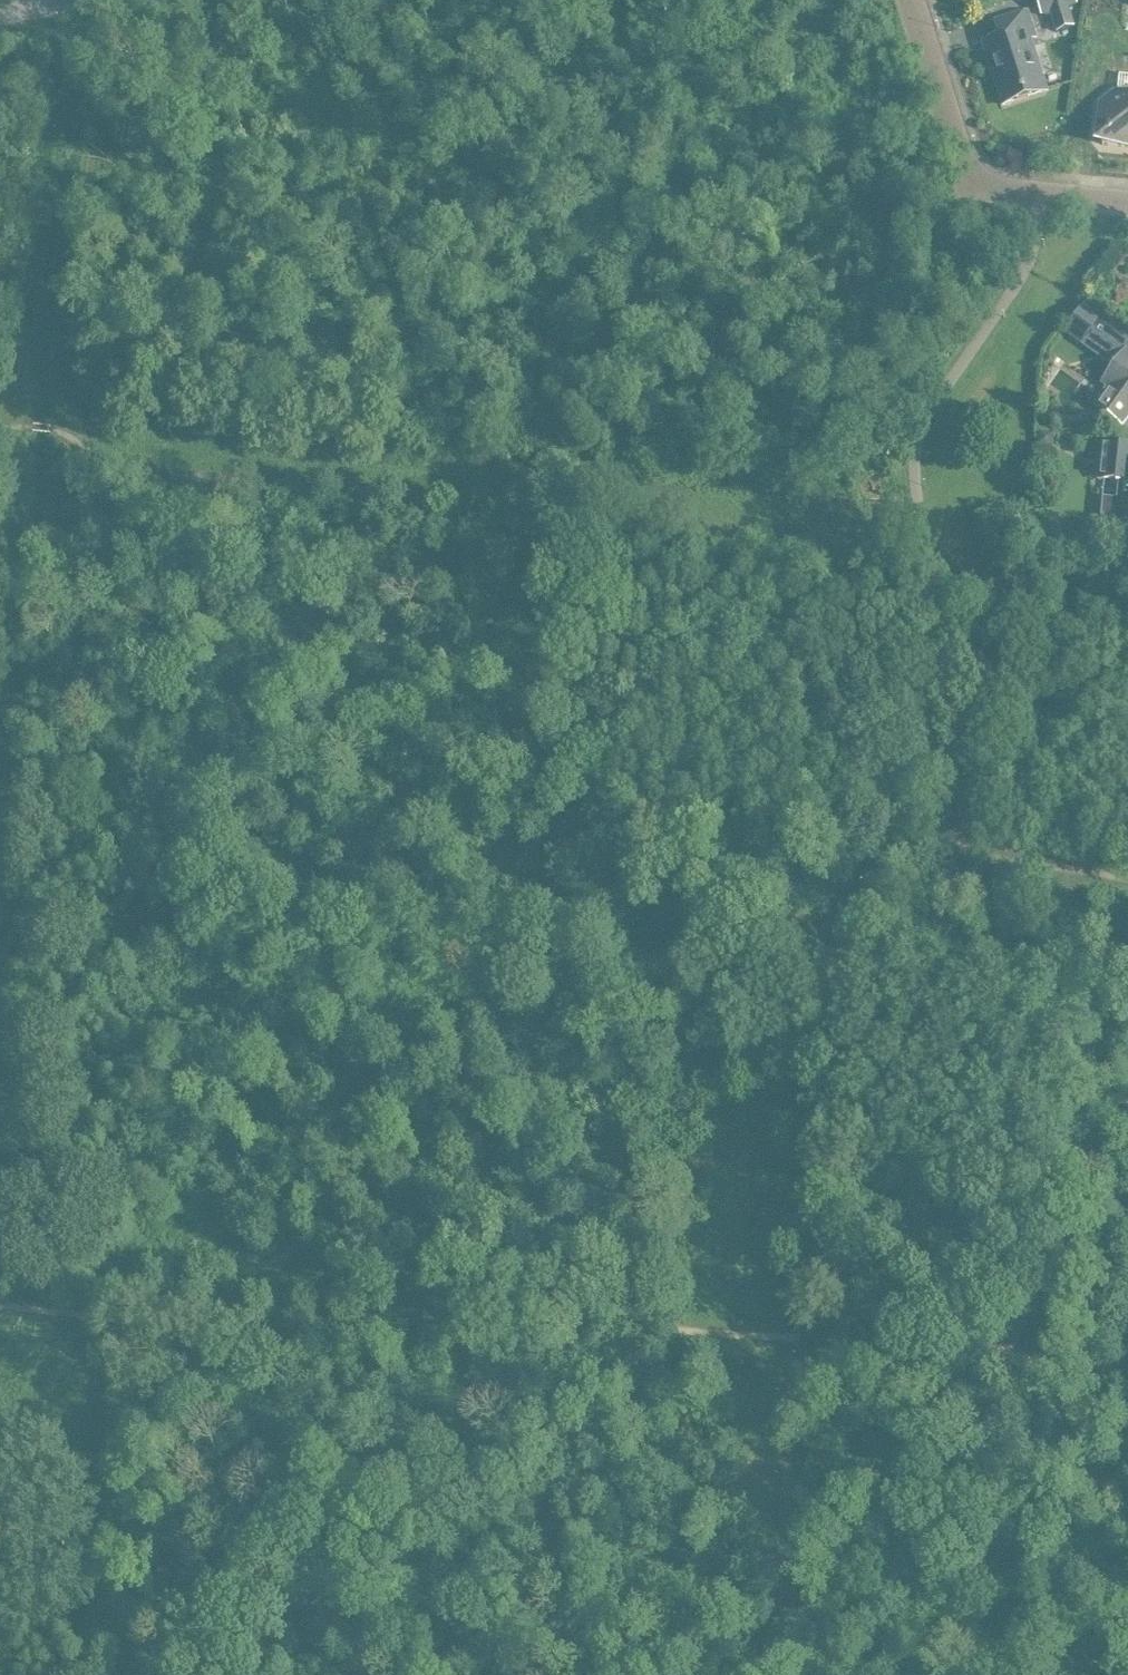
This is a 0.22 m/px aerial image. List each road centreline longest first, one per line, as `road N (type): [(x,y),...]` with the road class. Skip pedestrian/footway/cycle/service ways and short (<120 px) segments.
road 1 (residential): [(1127,205),(990,189),(964,172),(910,0)]

